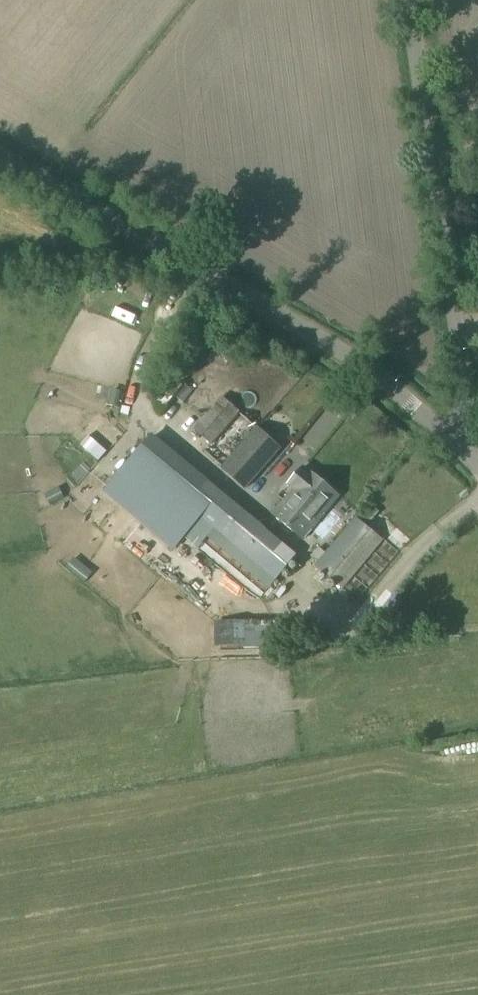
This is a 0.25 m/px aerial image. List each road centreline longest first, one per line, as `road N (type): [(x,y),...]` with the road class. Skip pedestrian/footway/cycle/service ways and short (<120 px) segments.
road 1 (unclassified): [(473,460),(385,371),(245,277),(0,145)]
road 2 (unclassified): [(473,460),(411,0)]

